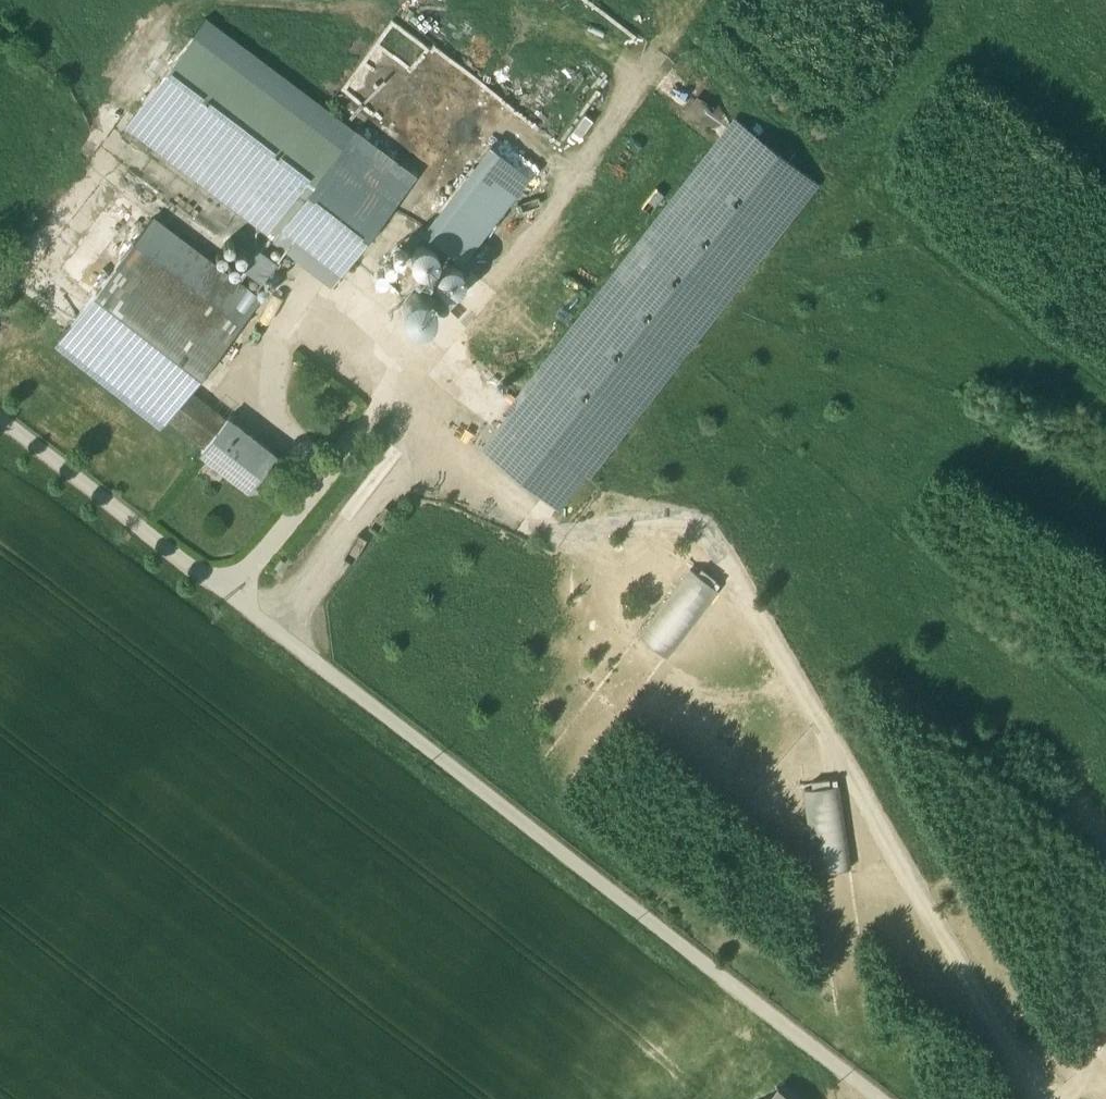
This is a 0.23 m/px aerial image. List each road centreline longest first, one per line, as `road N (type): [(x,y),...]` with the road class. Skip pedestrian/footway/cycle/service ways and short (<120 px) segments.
road 1 (track): [(878,1098),(278,634)]
road 2 (track): [(1105,374),(622,0)]

